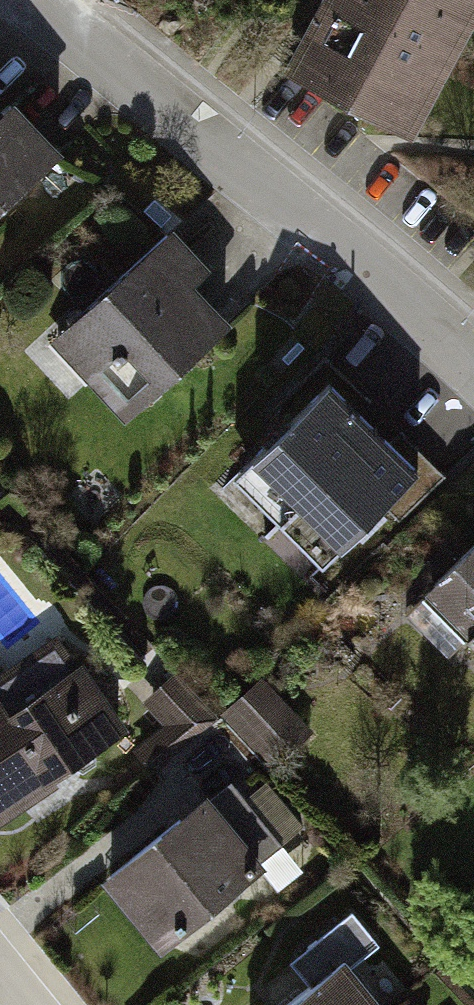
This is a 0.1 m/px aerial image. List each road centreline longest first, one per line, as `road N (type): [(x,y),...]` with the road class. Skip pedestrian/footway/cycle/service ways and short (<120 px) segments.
road 1 (residential): [(30,0),(473,373)]

